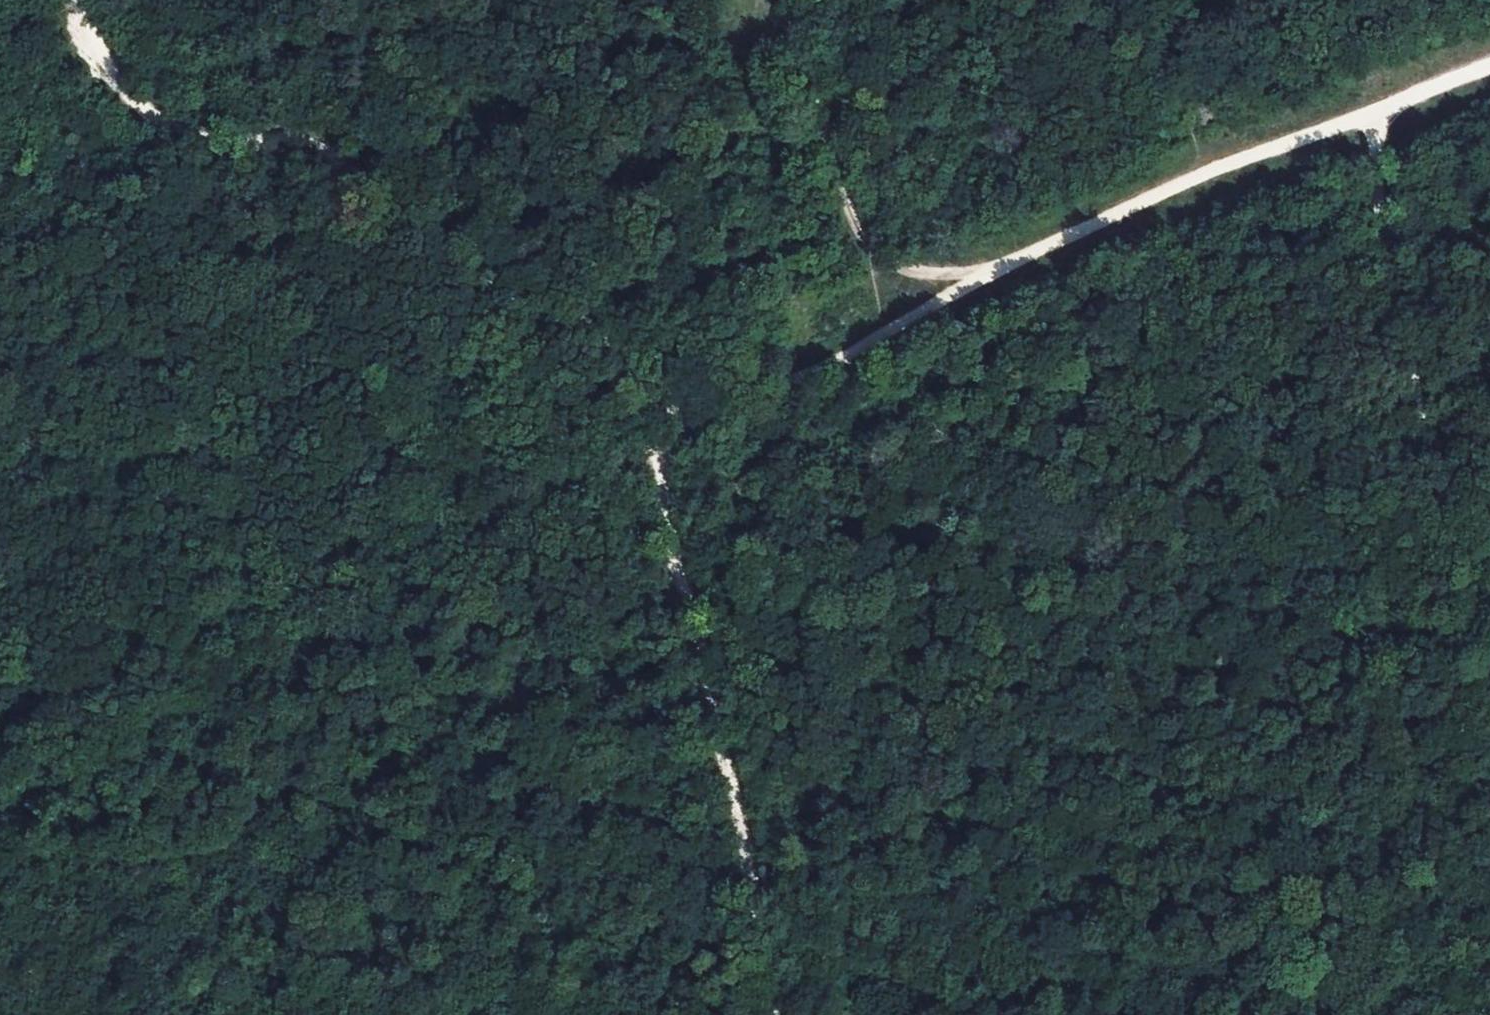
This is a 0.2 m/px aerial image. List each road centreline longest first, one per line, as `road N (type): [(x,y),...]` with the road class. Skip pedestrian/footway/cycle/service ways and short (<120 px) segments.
road 1 (track): [(775,0),(854,352)]
road 2 (track): [(1366,117),(1489,70)]

